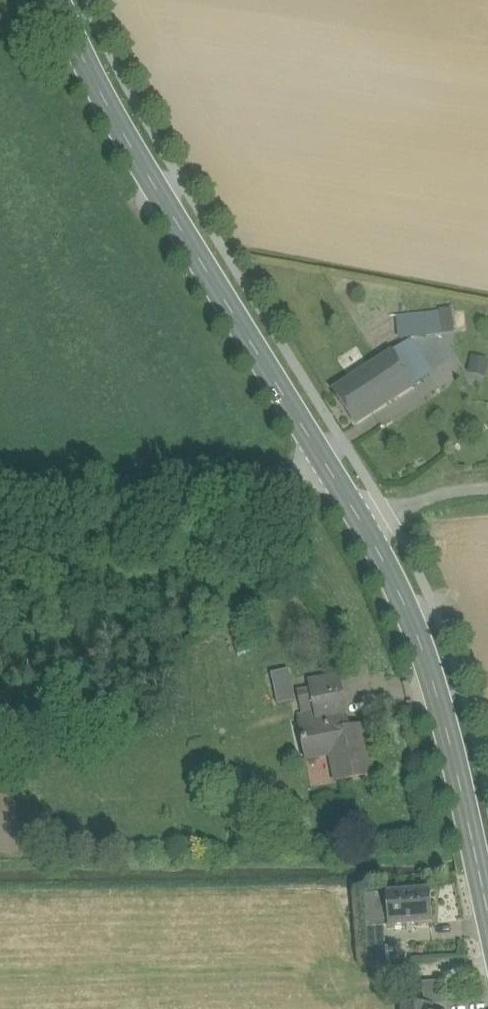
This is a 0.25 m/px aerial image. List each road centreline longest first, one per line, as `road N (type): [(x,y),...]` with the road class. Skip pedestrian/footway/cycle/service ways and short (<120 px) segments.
road 1 (tertiary): [(487,890),(456,732),(431,641),(401,573),(131,135),(68,0)]
road 2 (track): [(0,489),(287,478),(357,463)]

